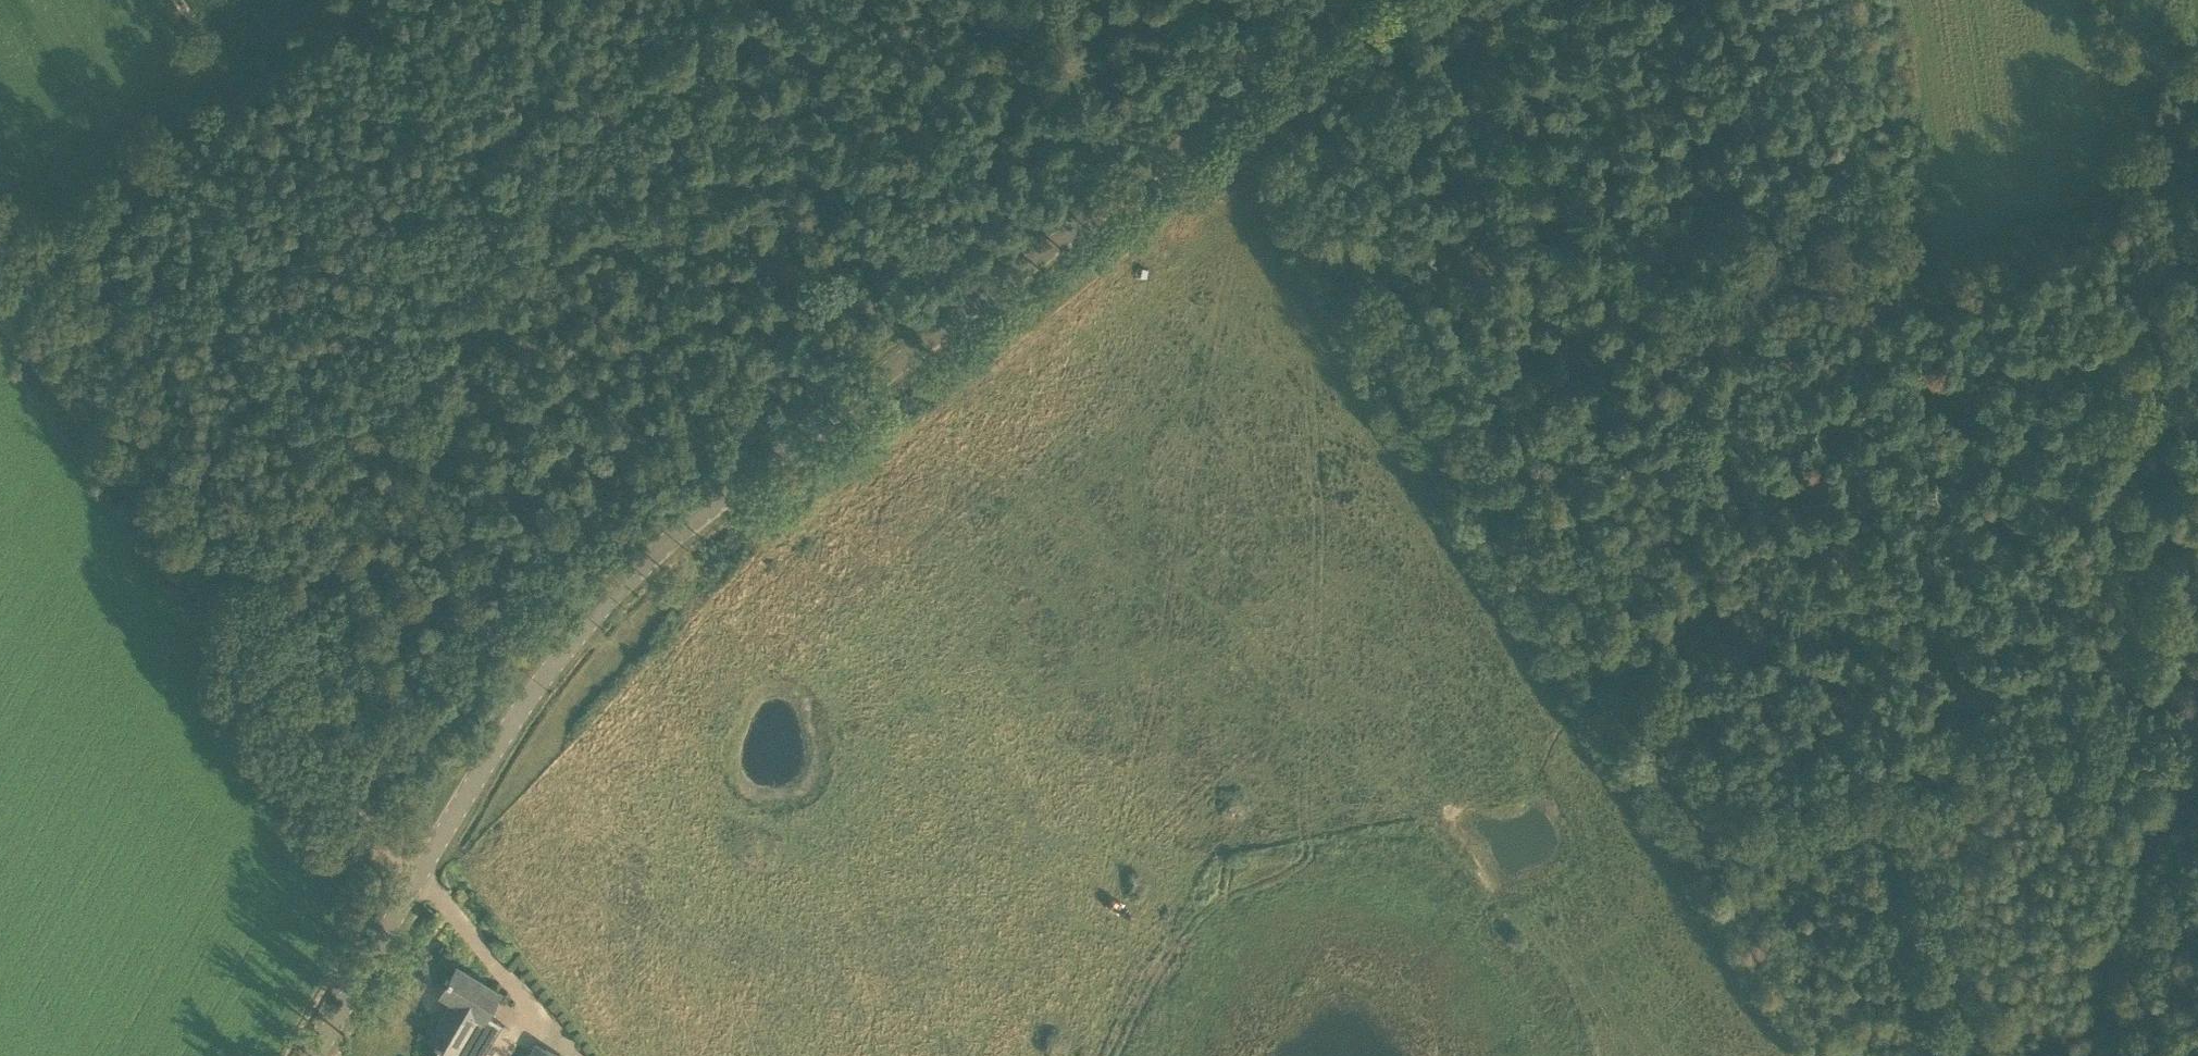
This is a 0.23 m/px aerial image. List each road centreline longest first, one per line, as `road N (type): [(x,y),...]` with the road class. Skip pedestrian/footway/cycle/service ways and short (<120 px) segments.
road 1 (tertiary): [(317,1055),(530,688),(623,571),(1375,0)]
road 2 (track): [(1935,1055),(1872,686),(1731,499),(1633,349),(1559,206),(1523,106),(1503,0)]
road 3 (track): [(0,308),(419,880)]
road 4 (track): [(374,0),(50,250),(0,251)]
road 5 (track): [(172,0),(248,103)]

